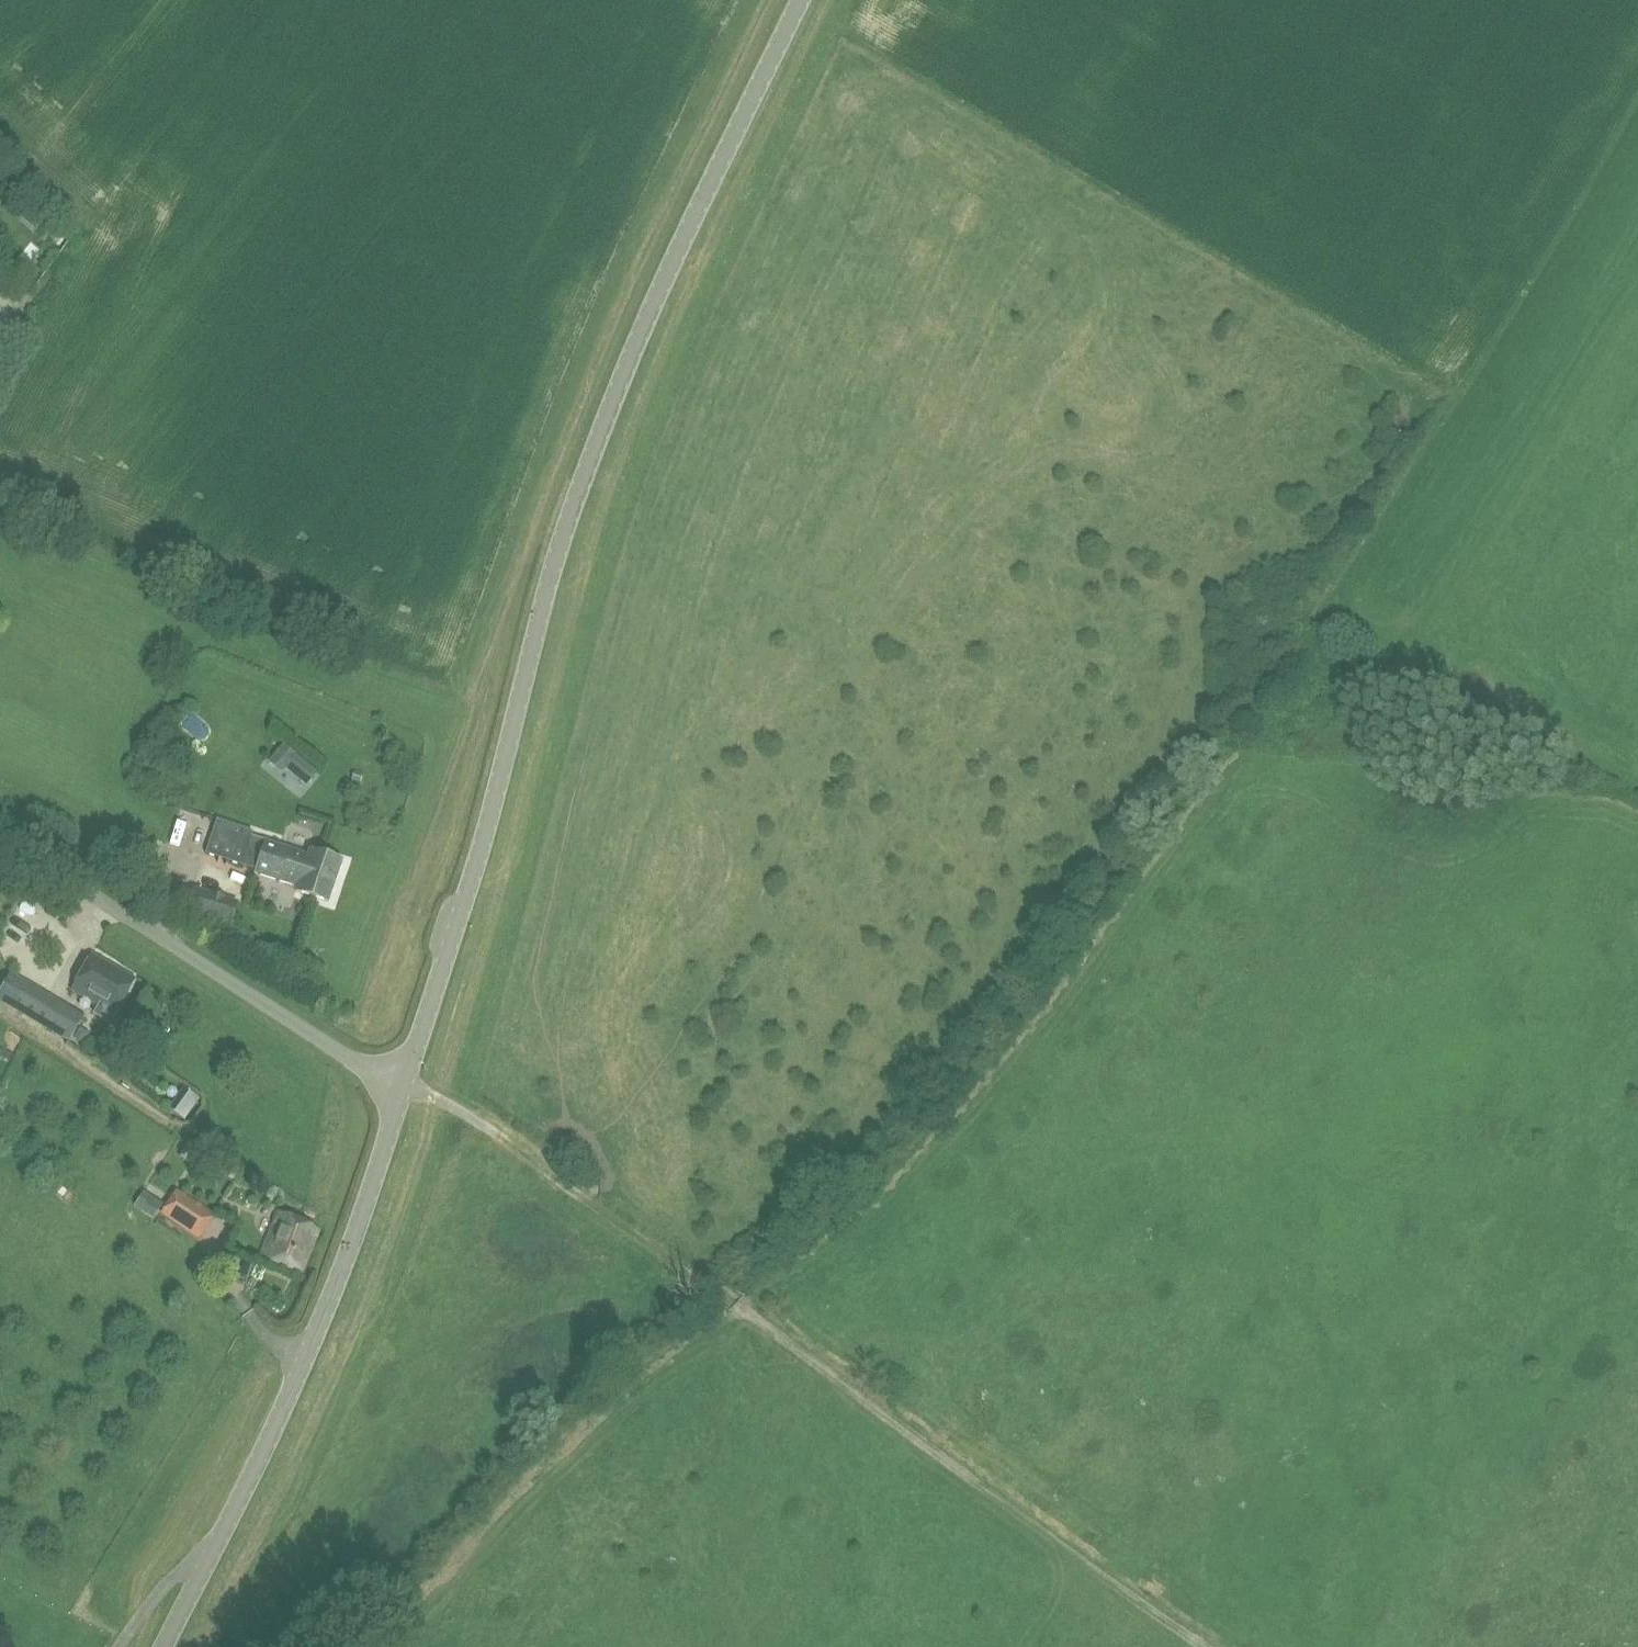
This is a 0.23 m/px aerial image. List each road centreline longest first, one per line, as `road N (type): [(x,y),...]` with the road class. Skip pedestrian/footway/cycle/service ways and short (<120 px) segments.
road 1 (tertiary): [(400,1088),(467,894),(574,511),(627,367),(802,0)]
road 2 (tertiary): [(163,1646),(274,1429),(339,1279),(400,1088)]
road 3 (unclassified): [(400,1088),(0,837)]
road 4 (track): [(499,1133),(728,1298)]

